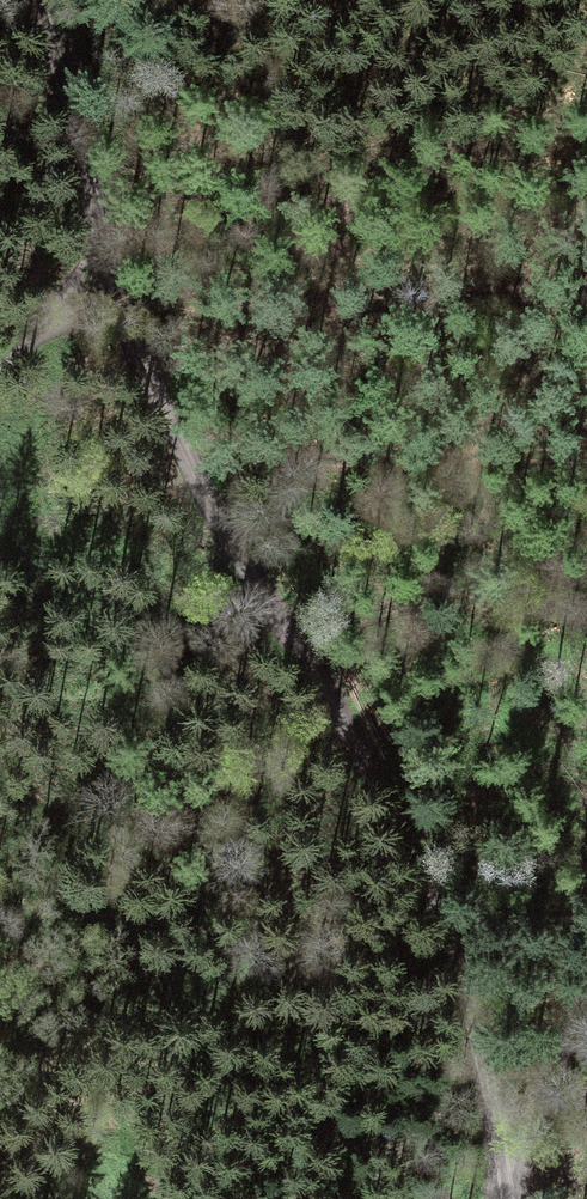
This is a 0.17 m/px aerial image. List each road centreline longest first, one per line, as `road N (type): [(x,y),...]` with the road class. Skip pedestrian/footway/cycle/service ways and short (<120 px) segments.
road 1 (track): [(42,0),(122,299),(221,520),(407,838),(441,921),(484,1075),(505,1198)]
road 2 (track): [(586,1028),(515,1198)]
road 3 (track): [(0,403),(122,299)]

